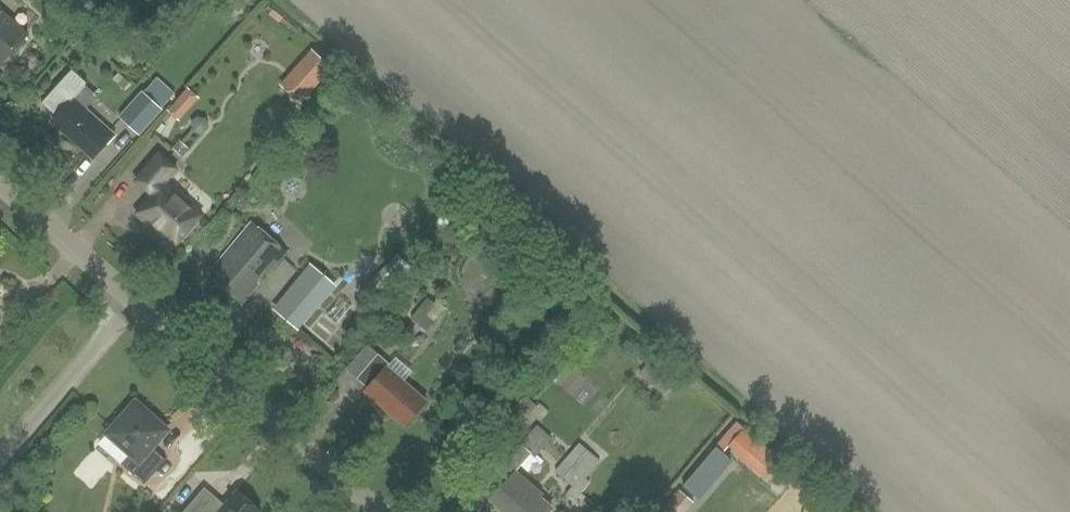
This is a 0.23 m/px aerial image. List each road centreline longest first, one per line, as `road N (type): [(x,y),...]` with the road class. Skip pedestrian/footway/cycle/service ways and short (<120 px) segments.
road 1 (unclassified): [(399,511),(0,170)]

